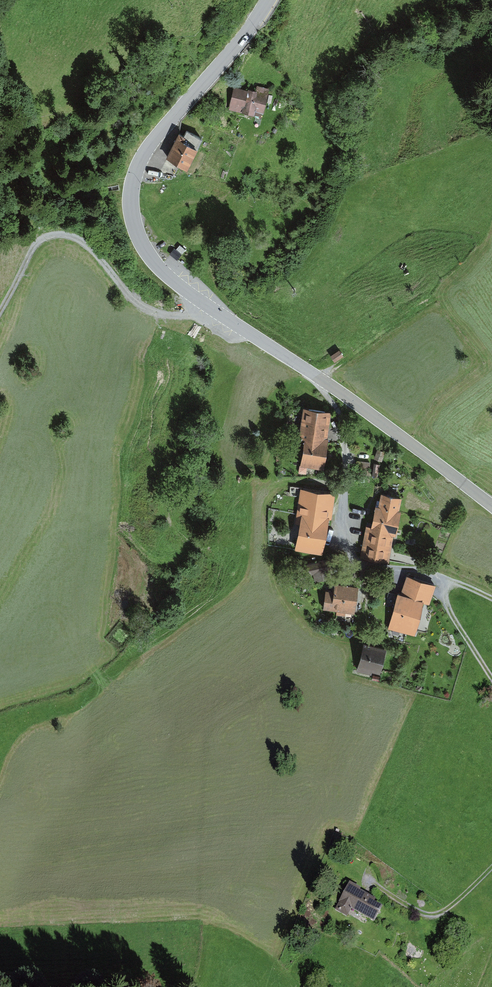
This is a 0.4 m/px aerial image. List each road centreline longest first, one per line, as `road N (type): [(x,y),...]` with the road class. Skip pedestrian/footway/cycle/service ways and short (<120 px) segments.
road 1 (tertiary): [(491,507),(179,284),(137,233),(131,191),(145,151),(269,0)]
road 2 (track): [(0,319),(32,247),(70,234),(92,241),(132,297),(152,311),(208,306)]
road 3 (track): [(360,555),(414,562),(491,597)]

